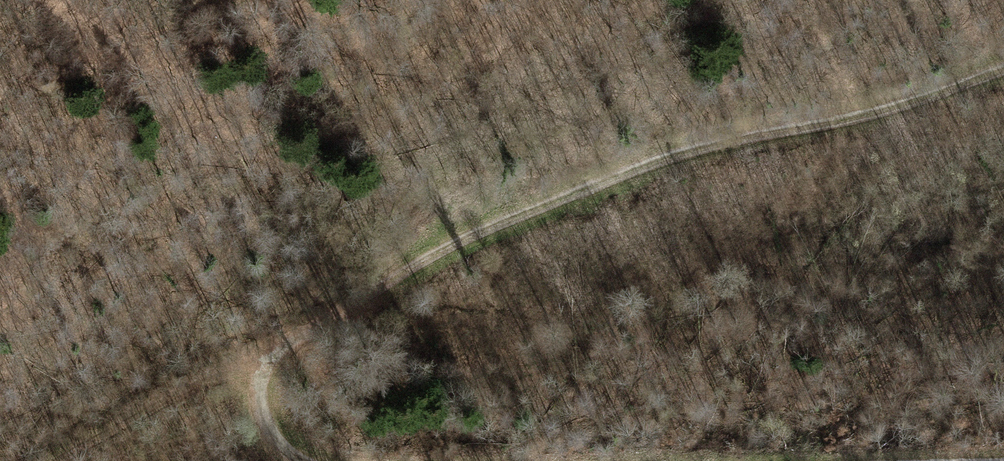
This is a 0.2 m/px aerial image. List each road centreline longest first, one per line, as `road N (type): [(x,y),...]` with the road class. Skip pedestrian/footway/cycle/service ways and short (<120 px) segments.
road 1 (track): [(260,366),(291,336),(440,251),(580,190),(839,132),(1003,64)]
road 2 (track): [(260,366),(267,428),(298,458),(319,460)]

